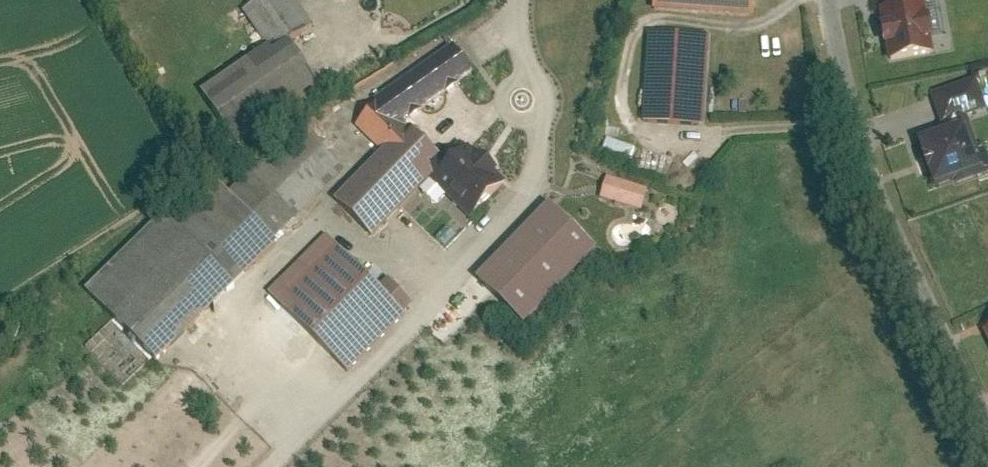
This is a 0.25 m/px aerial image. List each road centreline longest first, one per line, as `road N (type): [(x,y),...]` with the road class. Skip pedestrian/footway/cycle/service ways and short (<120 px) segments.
road 1 (residential): [(822,0),(865,182),(897,271),(987,451)]

